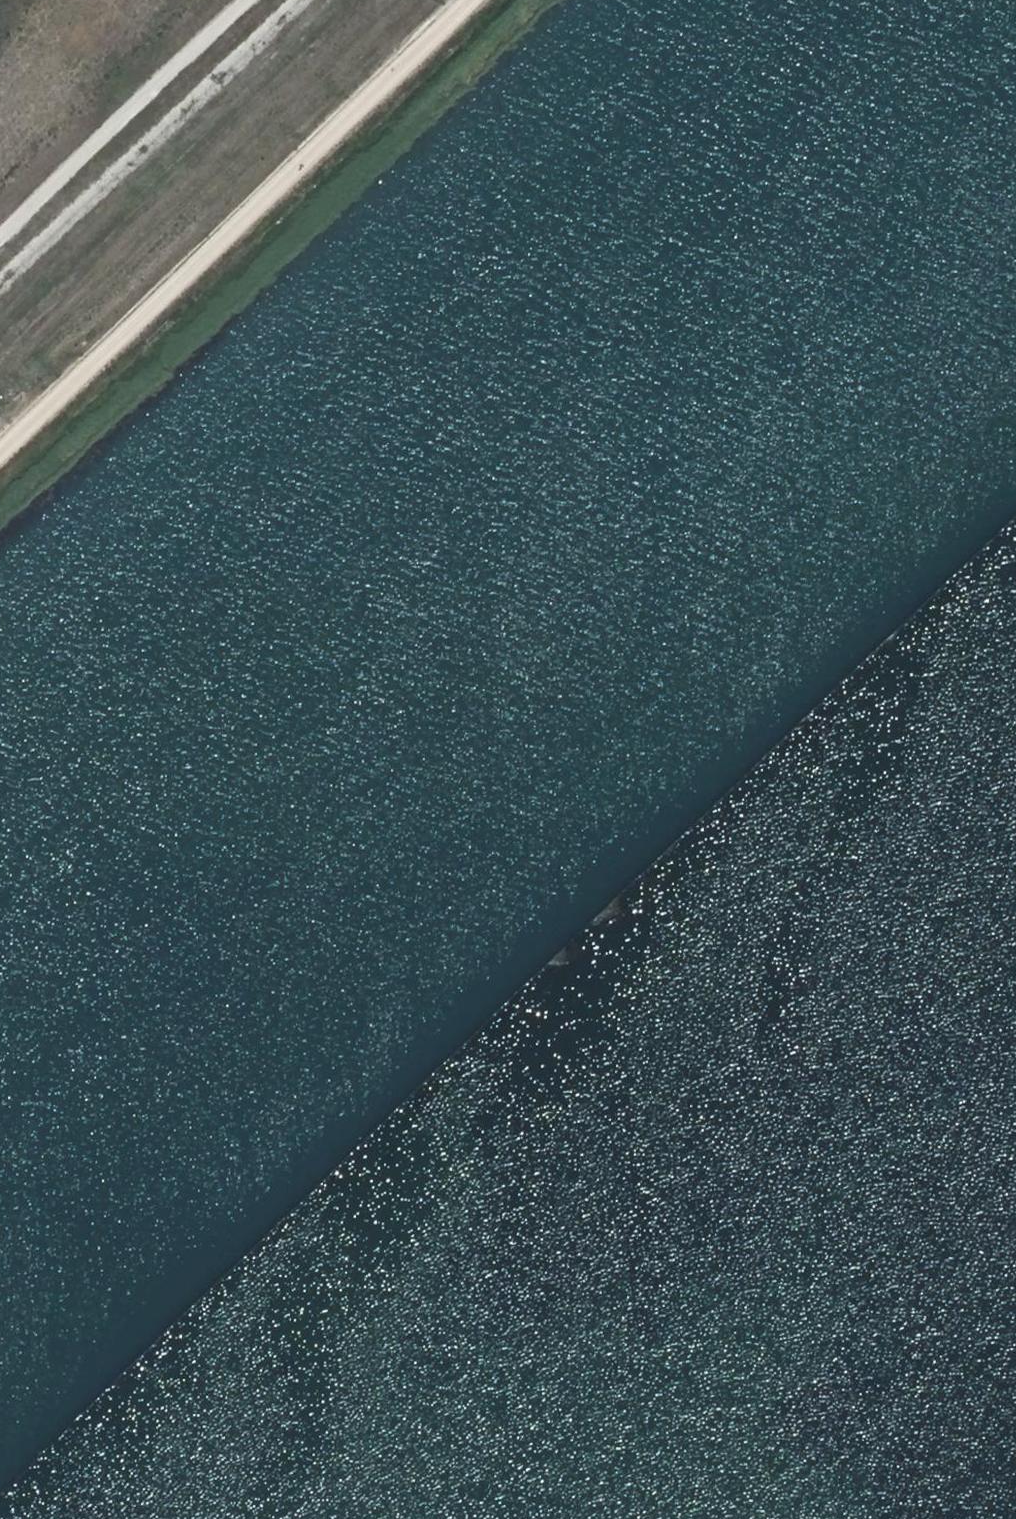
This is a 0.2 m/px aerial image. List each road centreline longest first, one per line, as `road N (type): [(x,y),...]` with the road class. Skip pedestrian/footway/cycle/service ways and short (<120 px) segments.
road 1 (track): [(0,236),(242,0)]

